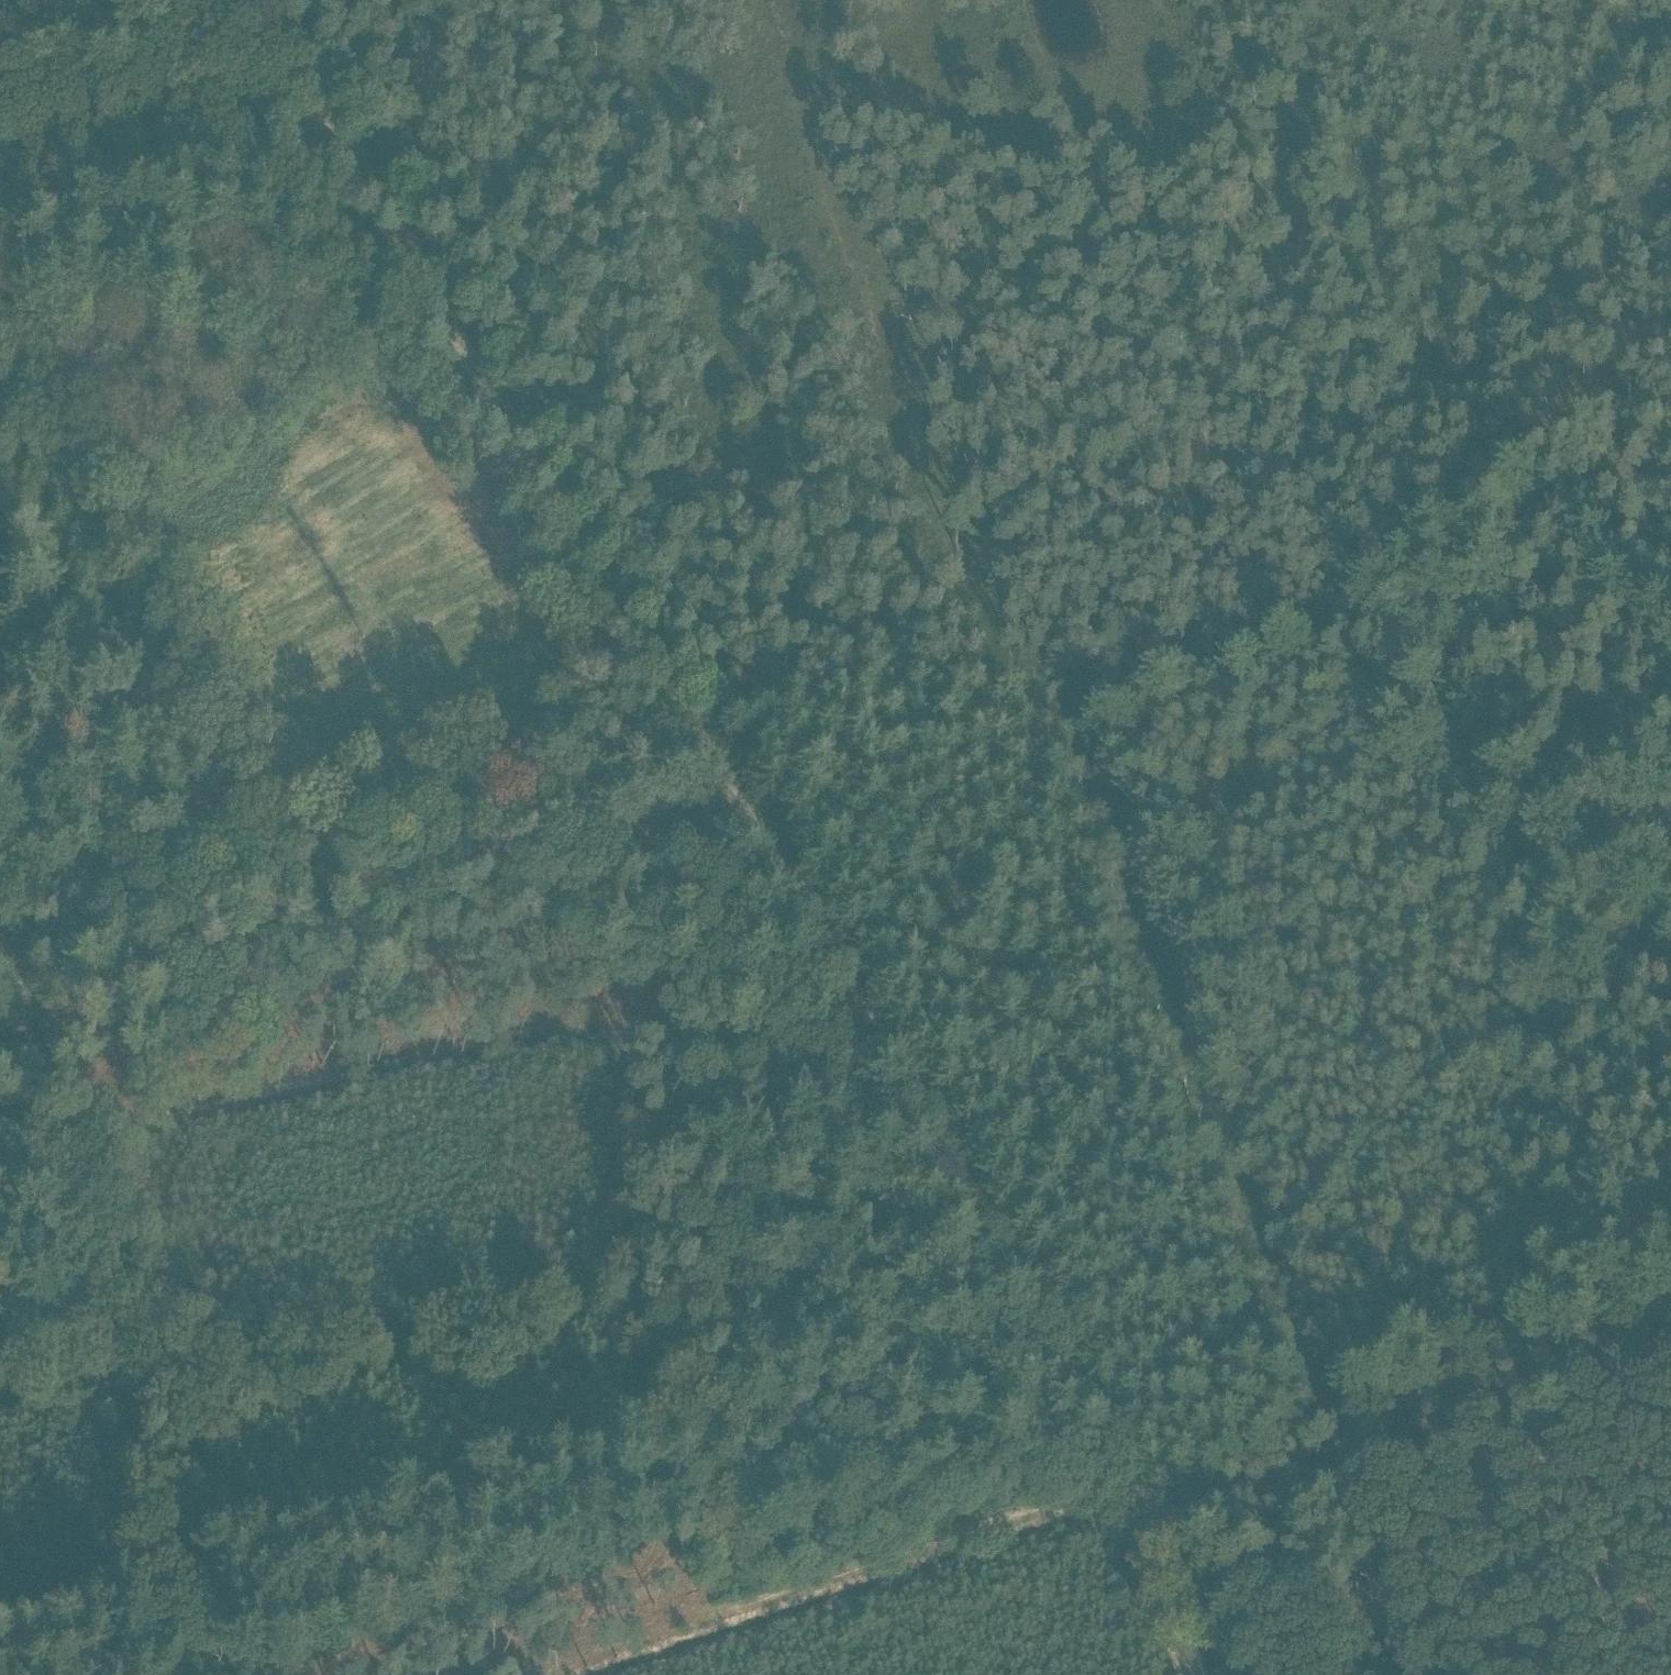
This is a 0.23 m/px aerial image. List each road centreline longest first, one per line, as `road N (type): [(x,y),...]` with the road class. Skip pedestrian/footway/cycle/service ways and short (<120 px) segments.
road 1 (track): [(1117,1484),(268,5),(218,0)]
road 2 (track): [(1332,1468),(1043,698),(1269,624),(1308,601),(1670,320)]
road 3 (track): [(1332,1468),(1135,1538),(1117,1484),(518,1674)]
road 4 (track): [(0,1037),(42,1021),(206,1674)]
road 5 (track): [(42,1021),(714,782)]
road 6 (track): [(1332,1468),(1670,1360)]
road 7 (track): [(1408,1674),(1332,1468)]
road 8 (track): [(1135,1538),(1180,1674)]
road 9 (track): [(112,0),(0,65)]

